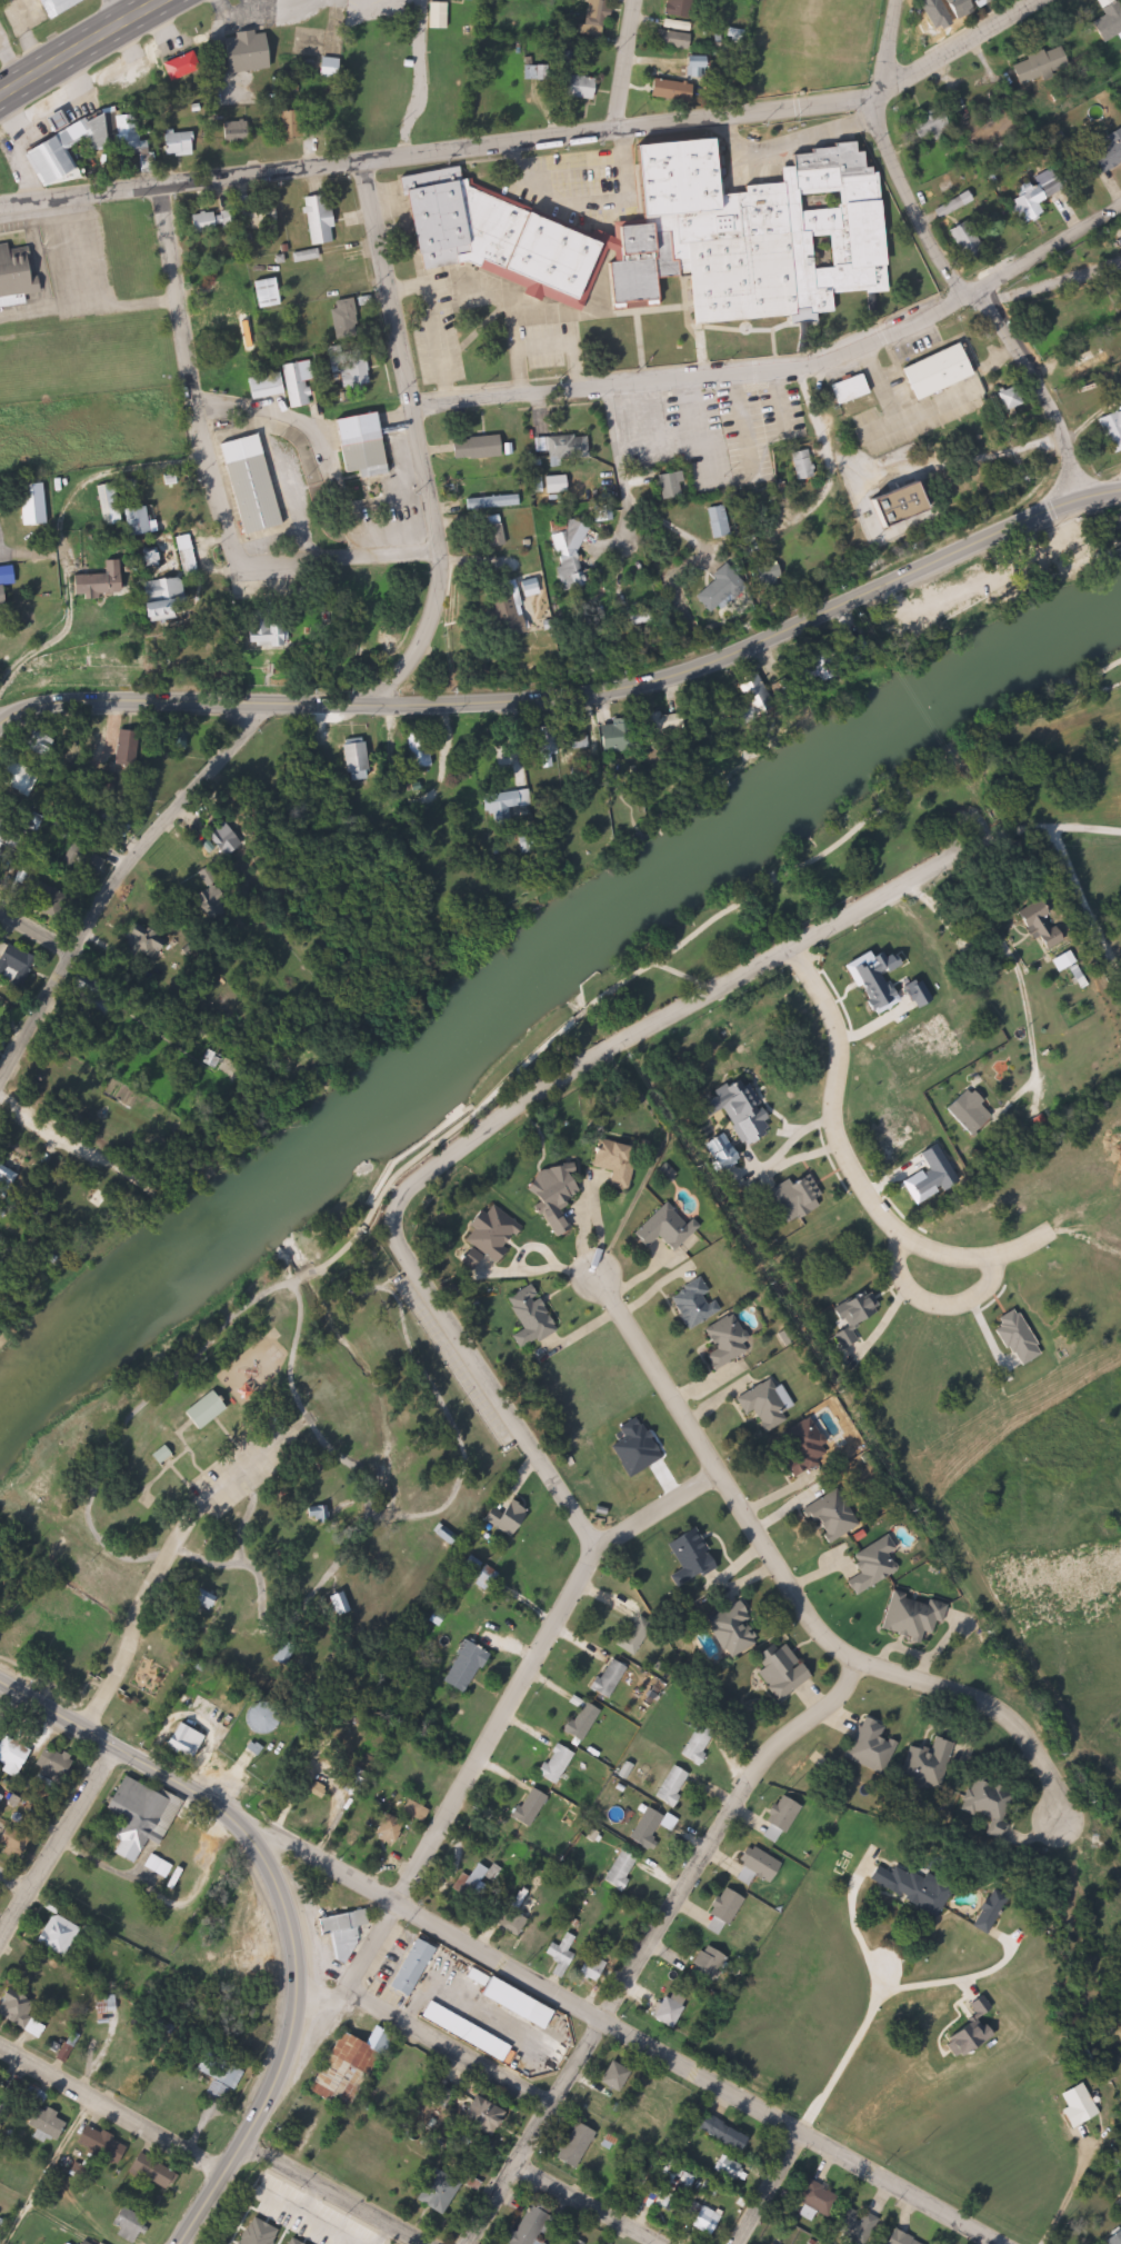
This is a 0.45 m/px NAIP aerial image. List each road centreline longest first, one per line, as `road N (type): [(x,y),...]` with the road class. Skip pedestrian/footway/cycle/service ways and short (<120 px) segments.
road 1 (residential): [(352,1994),(393,1903),(584,1580),(585,1565),(581,1535),(420,1290),(401,1248),(398,1200),(454,1146),(543,1086),(690,1004)]
road 2 (secondary): [(1120,494),(1023,522),(694,657),(454,708),(86,702),(29,711),(0,730)]
road 3 (residential): [(0,206),(877,97),(1038,0)]
road 4 (tertiary): [(997,2243),(224,1807)]
road 5 (residential): [(1063,1827),(1035,1749),(1003,1709),(855,1663),(809,1623),(593,1273)]
road 6 (residential): [(470,2243),(508,2203),(513,2170),(546,2111),(703,1848),(774,1744),(839,1696),(855,1663)]
road 7 (residential): [(438,548),(264,568),(239,562),(181,355),(159,186)]
road 8 (residential): [(371,710),(424,650),(441,570),(358,161)]
road 9 (residential): [(641,375),(797,356),(1019,275),(1120,212)]
road 10 (primary): [(182,2243),(266,2111),(298,2008),(301,1968),(287,1897),(224,1807)]
road 11 (residential): [(0,1097),(119,876),(270,706)]
road 12 (residential): [(955,295),(879,131),(877,97),(896,0)]
road 13 (residential): [(694,657),(593,380)]
road 14 (residential): [(301,1968),(546,2111)]
road 15 (residential): [(0,2050),(226,2177)]
road 16 (primary): [(224,1807),(0,1677)]
road 17 (residential): [(1084,501),(1063,440),(970,292)]
road 18 (residential): [(408,399),(641,375)]
road 19 (residential): [(0,1939),(121,1744)]
road 20 (residential): [(418,2243),(249,2144)]
road 21 (trunk): [(0,97),(168,0)]
road 22 (residential): [(797,356),(827,472),(818,492),(777,521)]
road 23 (residential): [(89,1726),(168,1553)]
road 24 (residential): [(585,1557),(717,1468)]
road 25 (residential): [(650,2243),(513,2170)]
road 26 (residential): [(614,134),(637,0)]
road 27 (residential): [(738,2243),(800,2137)]

